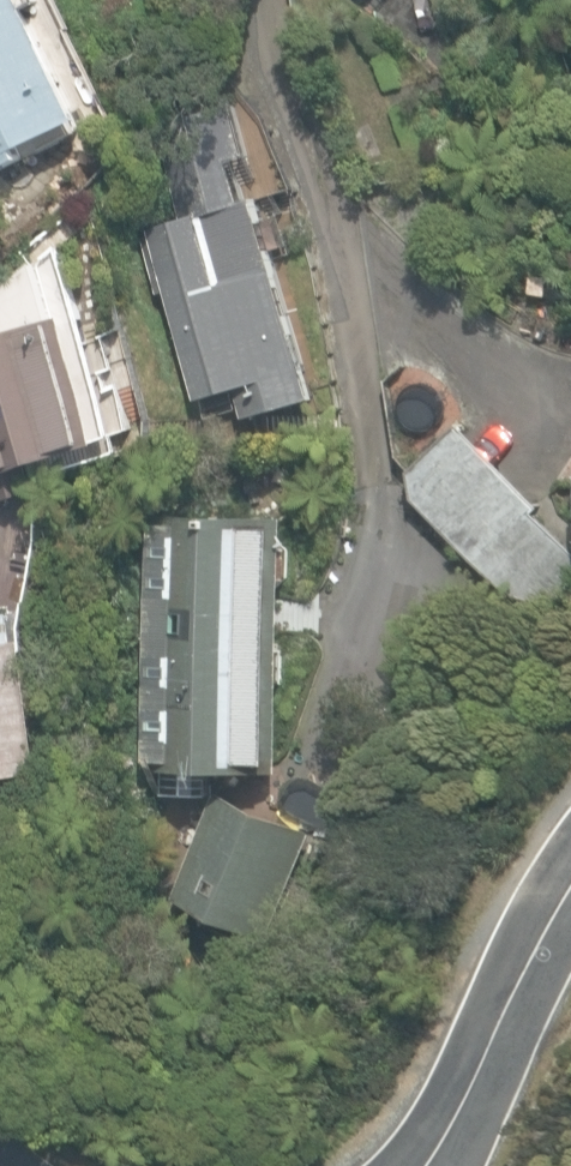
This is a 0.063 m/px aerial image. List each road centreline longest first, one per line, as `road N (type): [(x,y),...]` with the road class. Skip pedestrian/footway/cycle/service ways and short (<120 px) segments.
road 1 (residential): [(570,887),(424,1165)]

